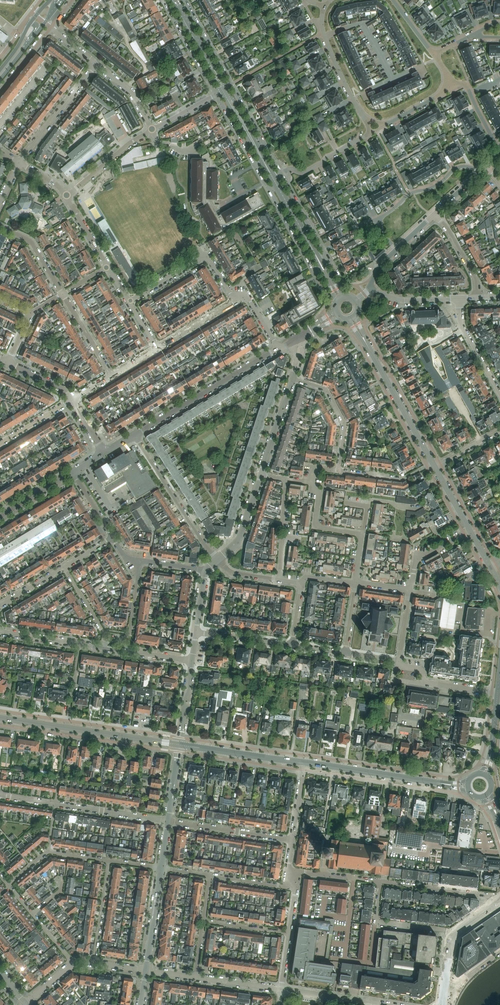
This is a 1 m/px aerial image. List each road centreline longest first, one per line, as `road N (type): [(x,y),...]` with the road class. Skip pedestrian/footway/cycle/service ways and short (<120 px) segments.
road 1 (residential): [(216,94),(313,269)]
road 2 (tertiary): [(134,435),(279,349)]
road 3 (unclassified): [(217,559),(134,435)]
road 4 (secondary): [(437,783),(303,762)]
road 5 (residential): [(19,163),(96,64)]
road 6 (residential): [(291,839),(167,821)]
road 7 (secondary): [(303,762),(179,745)]
road 8 (secondary): [(433,465),(373,356)]
road 9 (residential): [(292,378),(327,389),(345,423),(339,470)]
road 10 (residential): [(363,117),(324,33),(325,6)]
road 11 (residential): [(479,174),(455,169),(380,222)]

